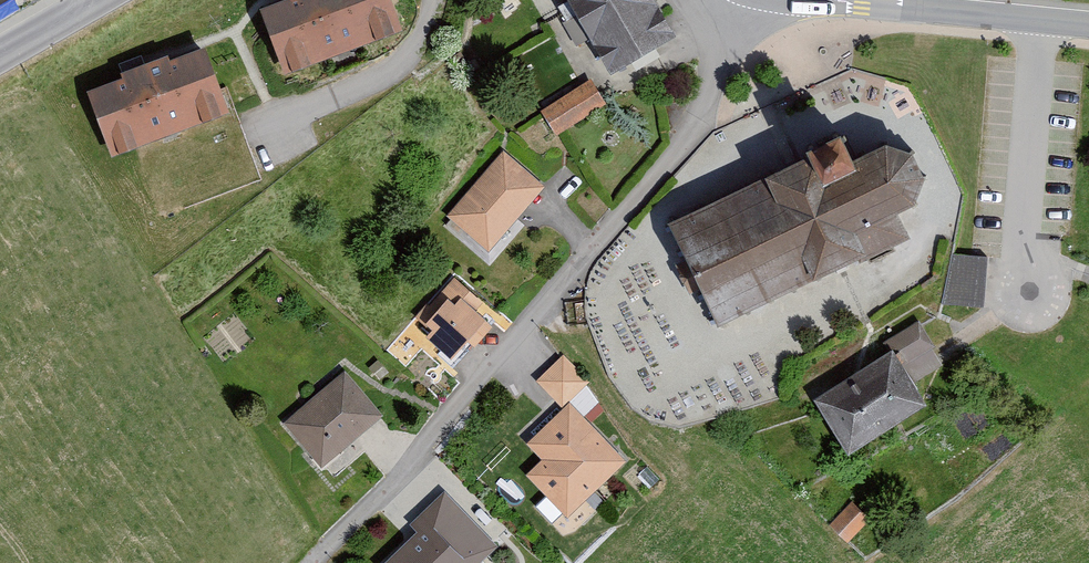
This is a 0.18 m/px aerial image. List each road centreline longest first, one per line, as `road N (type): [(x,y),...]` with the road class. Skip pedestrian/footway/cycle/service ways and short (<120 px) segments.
road 1 (residential): [(749,0),(696,134),(316,562)]
road 2 (tertiary): [(1088,27),(806,0)]

